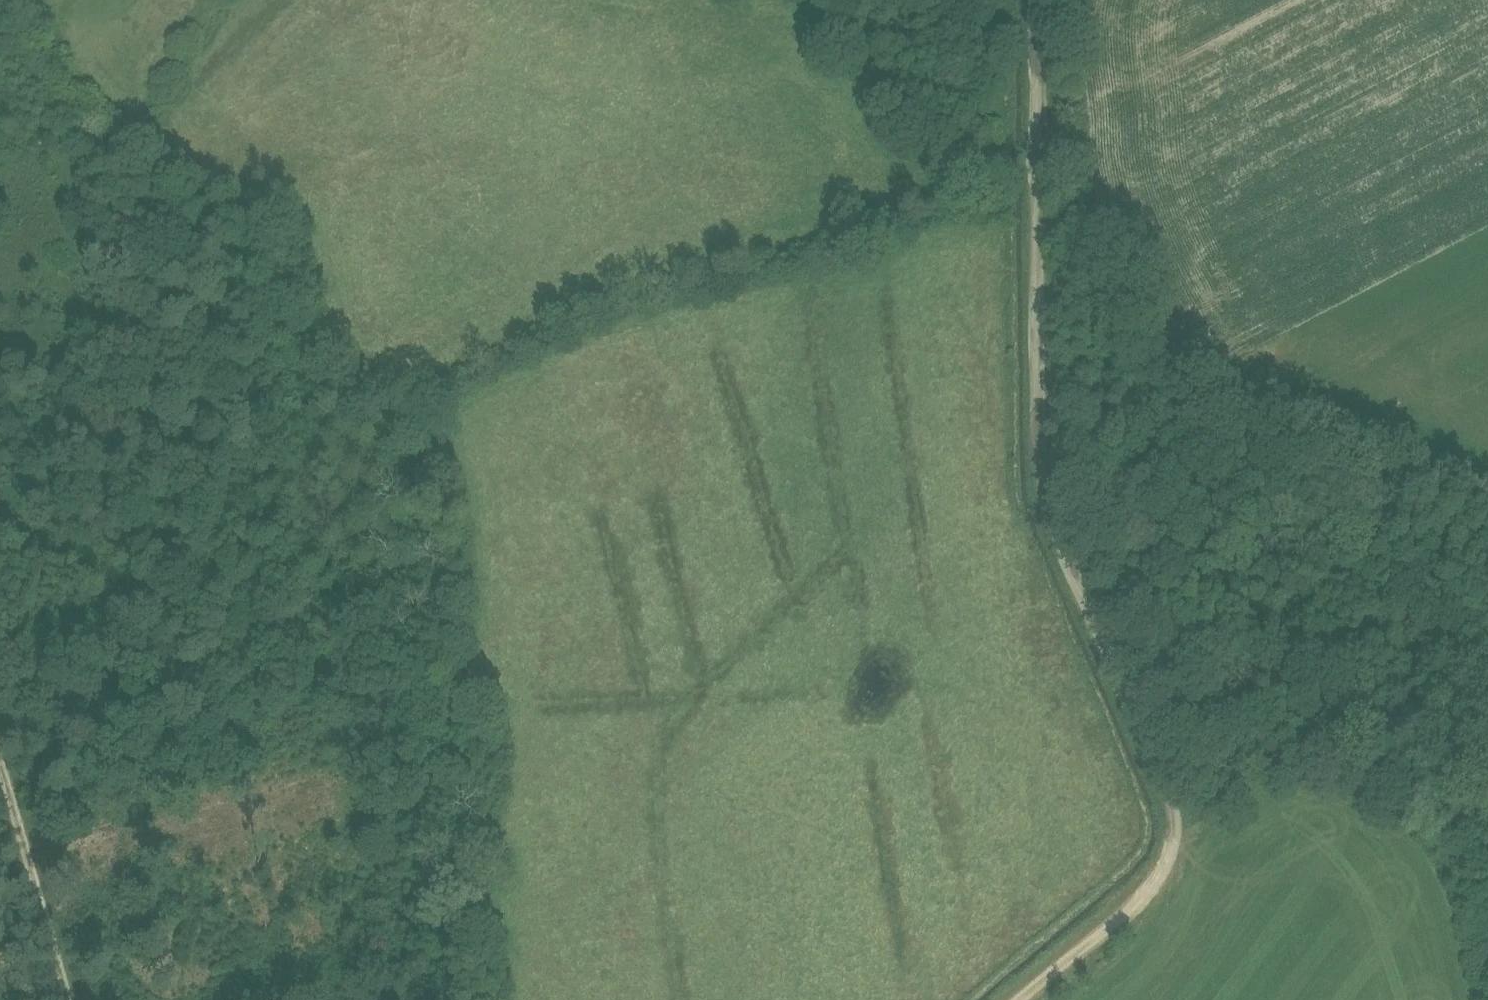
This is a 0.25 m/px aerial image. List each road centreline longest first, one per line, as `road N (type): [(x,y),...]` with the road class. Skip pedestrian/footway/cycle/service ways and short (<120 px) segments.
road 1 (track): [(1017,999),(1168,864),(1036,517),(1029,0)]
road 2 (track): [(68,999),(0,771)]

